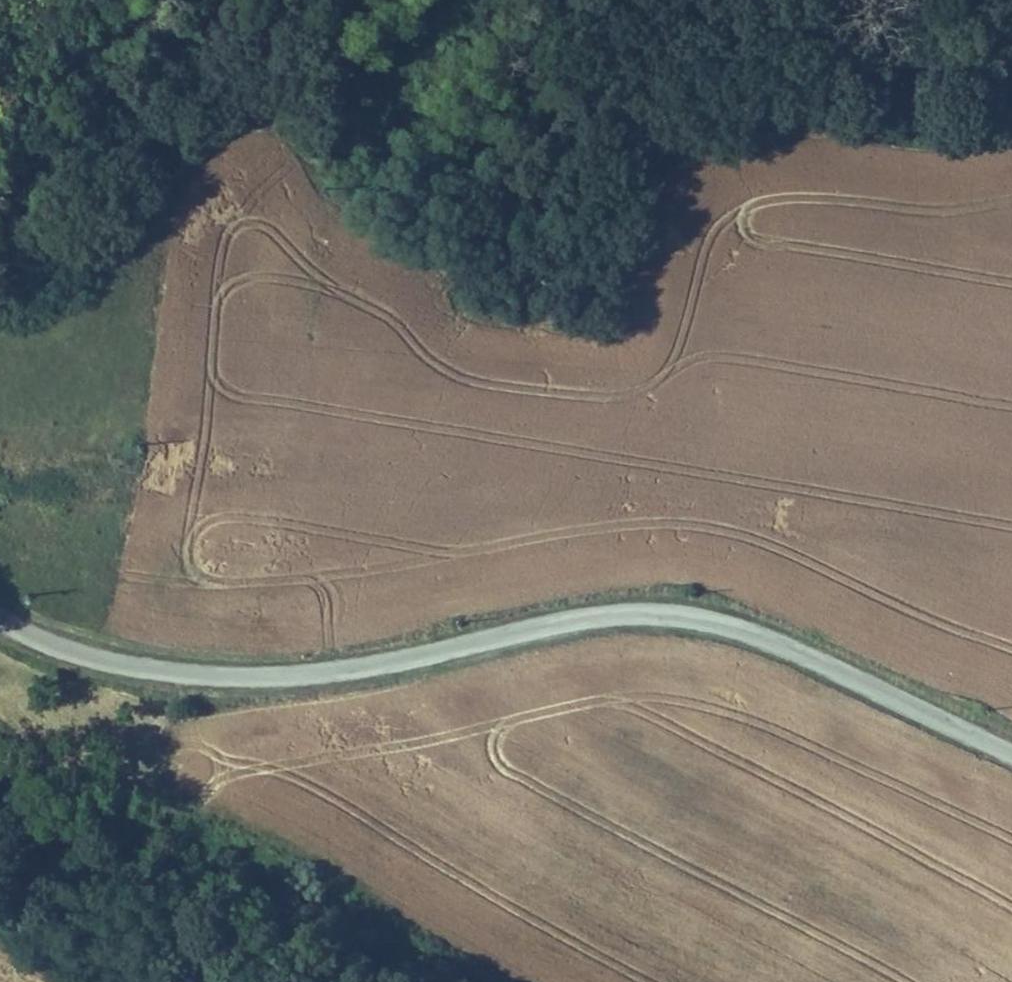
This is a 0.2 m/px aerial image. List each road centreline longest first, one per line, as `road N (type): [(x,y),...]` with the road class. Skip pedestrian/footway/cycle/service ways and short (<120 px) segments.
road 1 (tertiary): [(0,616),(98,659),(188,675),(289,677),(633,615),(711,622),(800,652),(1011,755)]

